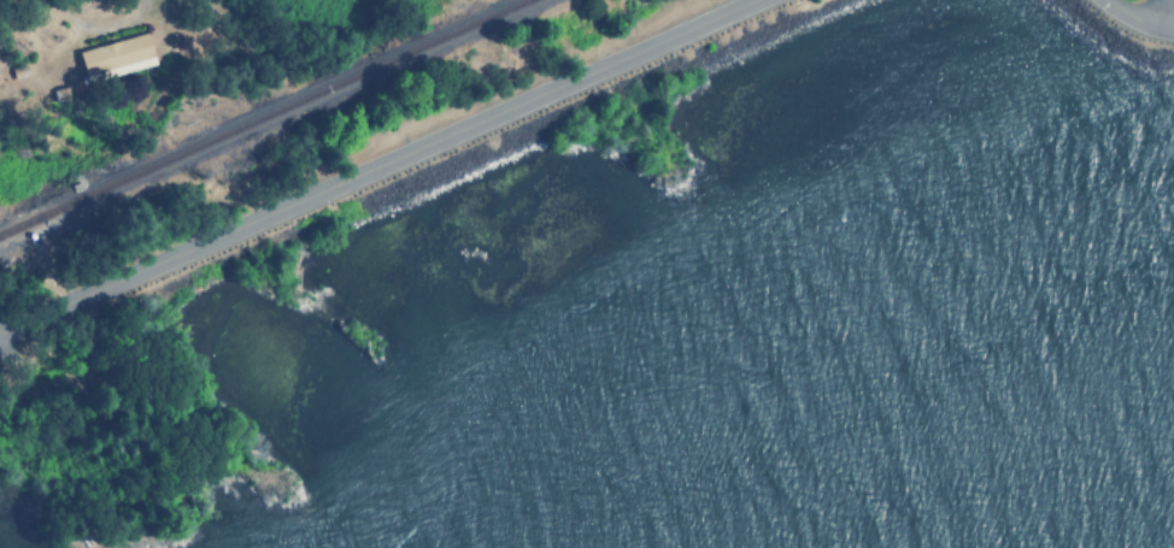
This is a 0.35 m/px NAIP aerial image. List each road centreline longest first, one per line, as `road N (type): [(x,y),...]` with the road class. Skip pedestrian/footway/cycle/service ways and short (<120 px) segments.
road 1 (residential): [(0,333),(756,0)]

